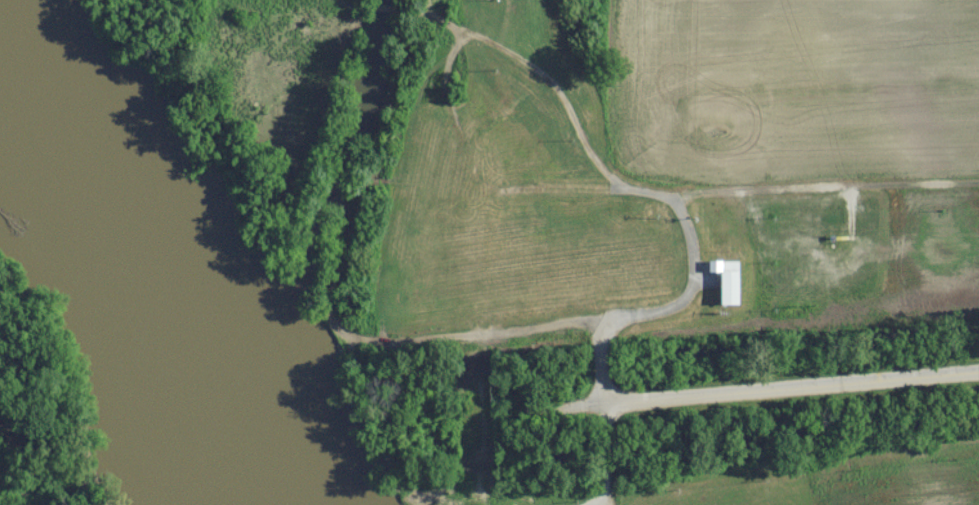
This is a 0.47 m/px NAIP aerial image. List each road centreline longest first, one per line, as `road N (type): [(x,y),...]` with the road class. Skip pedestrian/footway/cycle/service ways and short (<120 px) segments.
road 1 (residential): [(597,504),(604,473),(603,342),(624,320),(661,314),(689,295),(694,241),(683,218),(664,197),(609,180),(542,73),(424,15),(323,7)]
road 2 (tertiary): [(602,404),(978,373)]
road 3 (track): [(609,329),(575,323),(352,361)]

